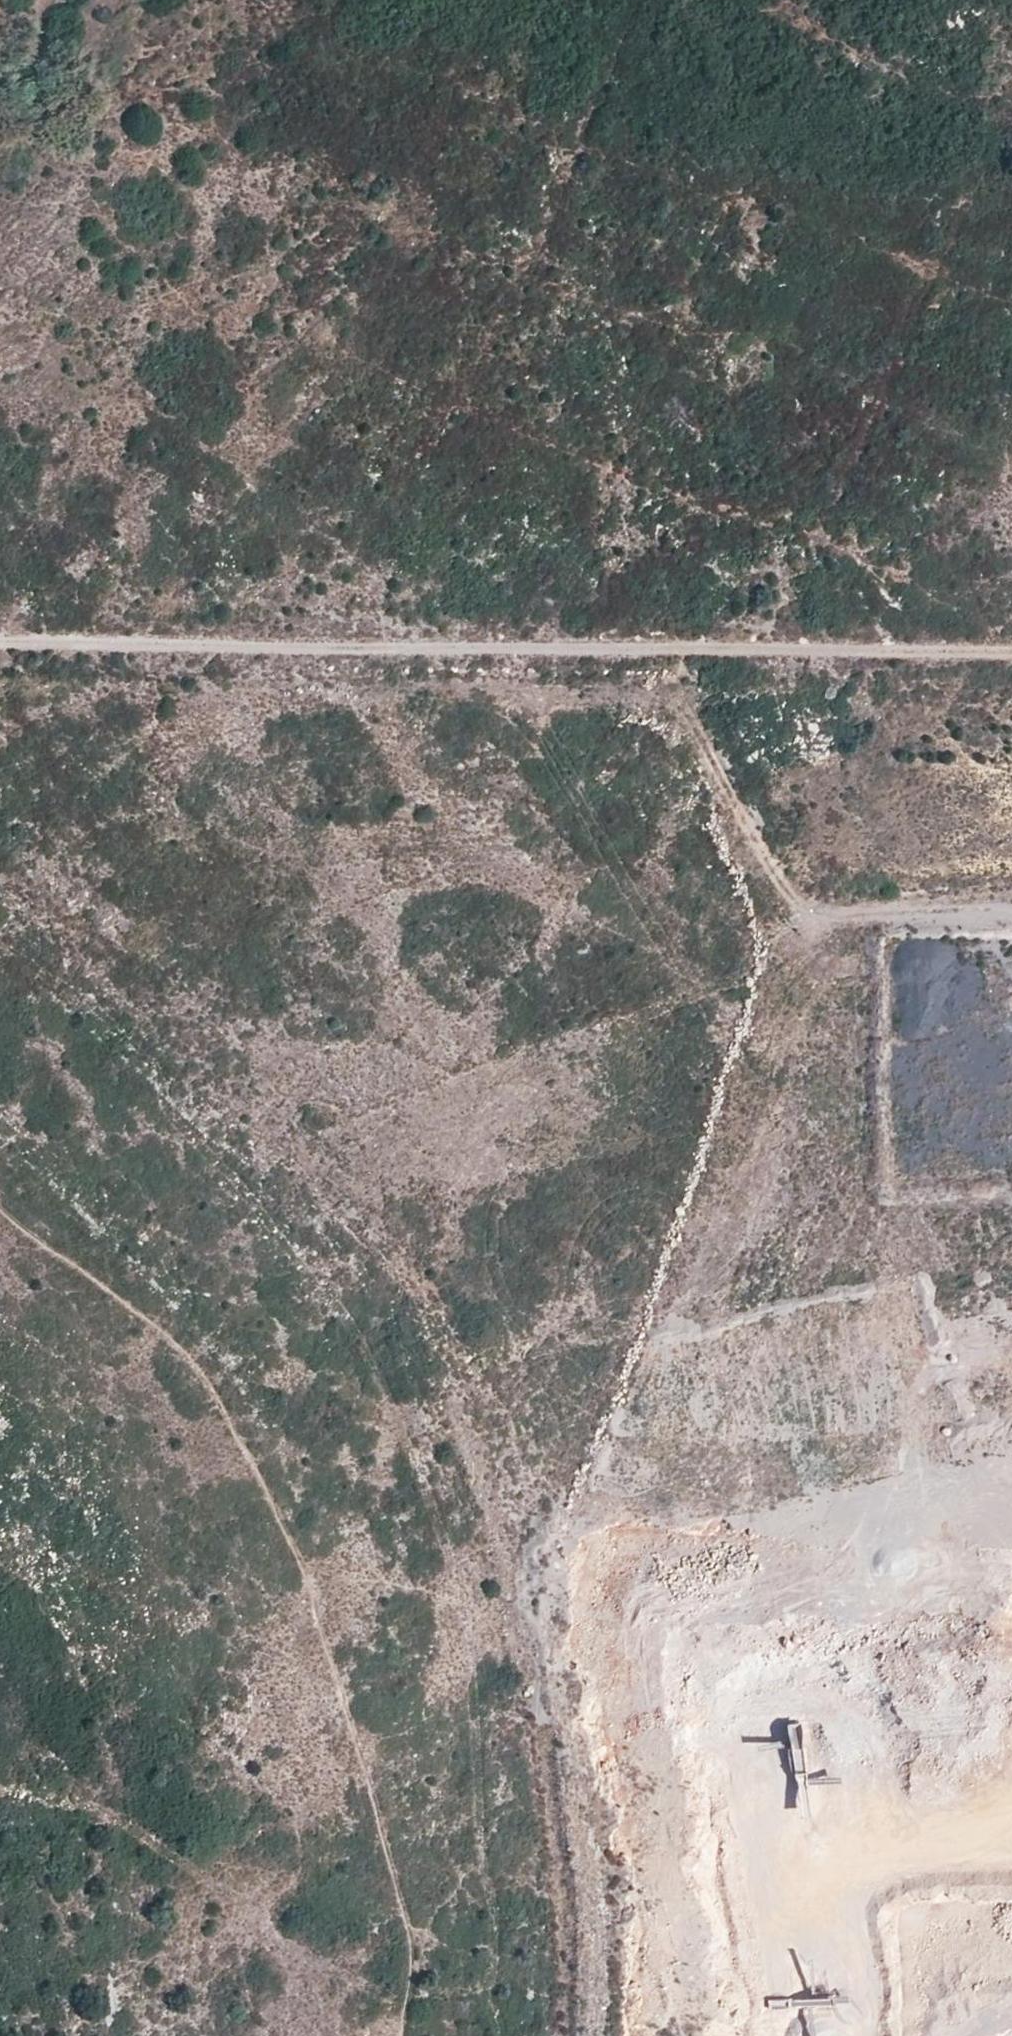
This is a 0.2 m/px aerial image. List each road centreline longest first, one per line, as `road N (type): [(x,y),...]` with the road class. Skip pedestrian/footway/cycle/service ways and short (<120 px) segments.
road 1 (track): [(0,644),(1011,647)]

